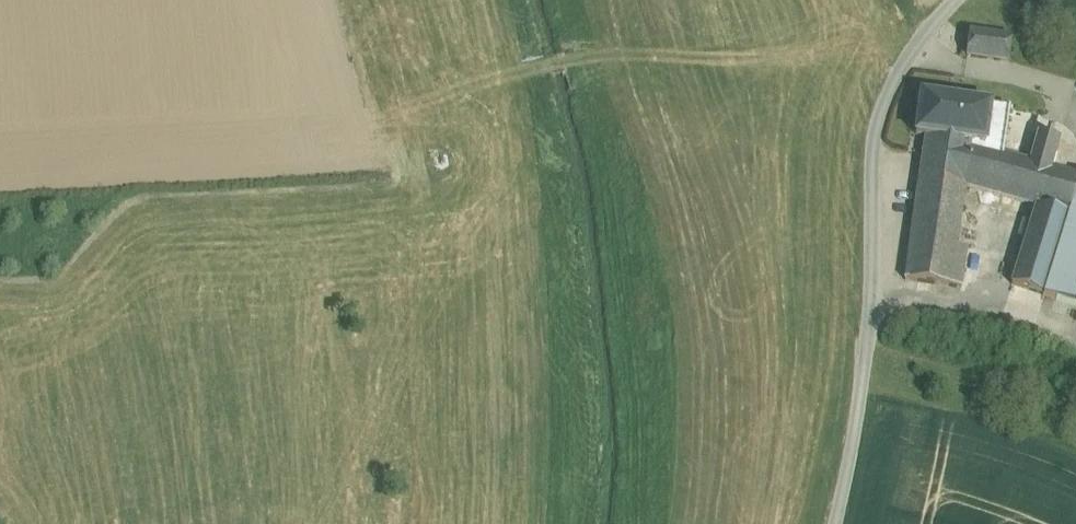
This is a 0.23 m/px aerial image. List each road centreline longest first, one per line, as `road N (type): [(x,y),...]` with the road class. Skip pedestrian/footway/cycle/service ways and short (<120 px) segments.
road 1 (unclassified): [(951,0),(912,44),(879,105),(873,140),(878,266),(838,523)]

